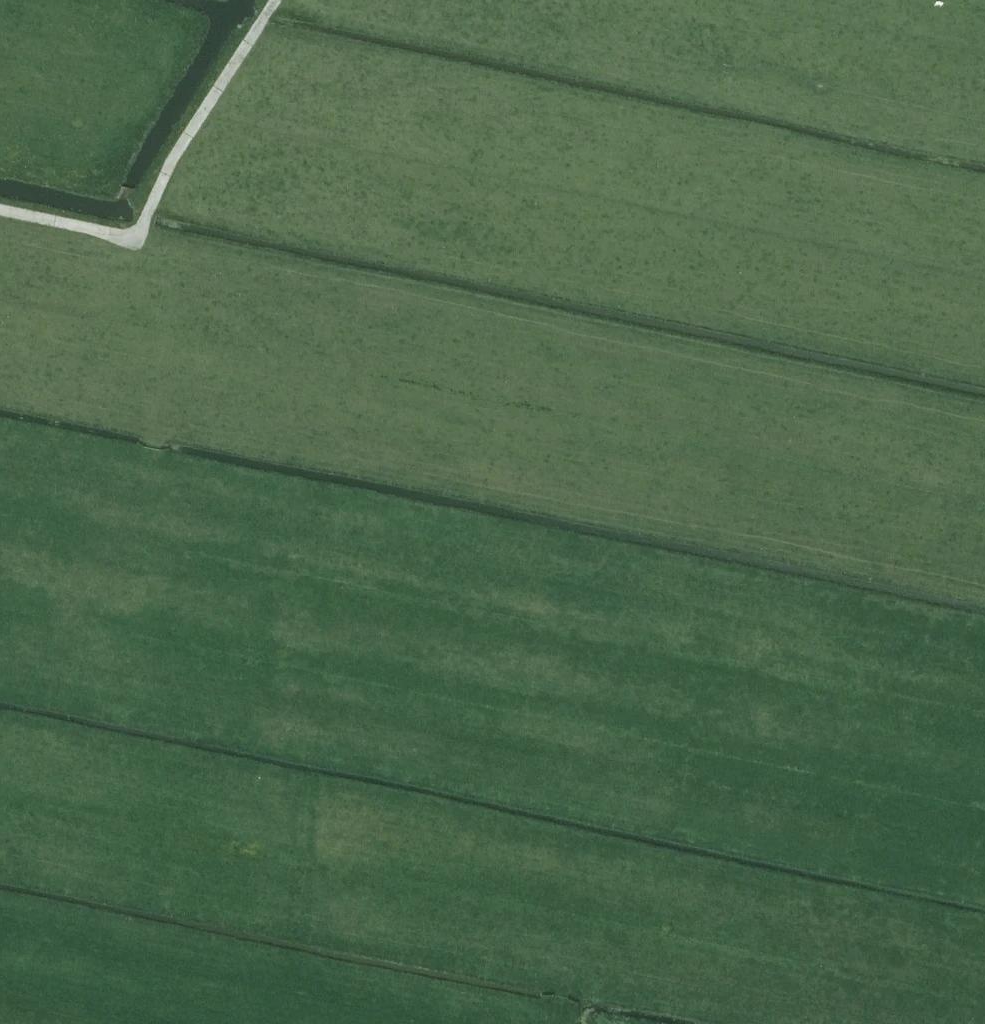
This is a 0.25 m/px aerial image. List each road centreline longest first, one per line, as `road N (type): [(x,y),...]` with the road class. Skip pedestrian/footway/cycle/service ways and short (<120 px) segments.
road 1 (track): [(0,211),(126,239),(142,228),(176,152),(274,0)]

